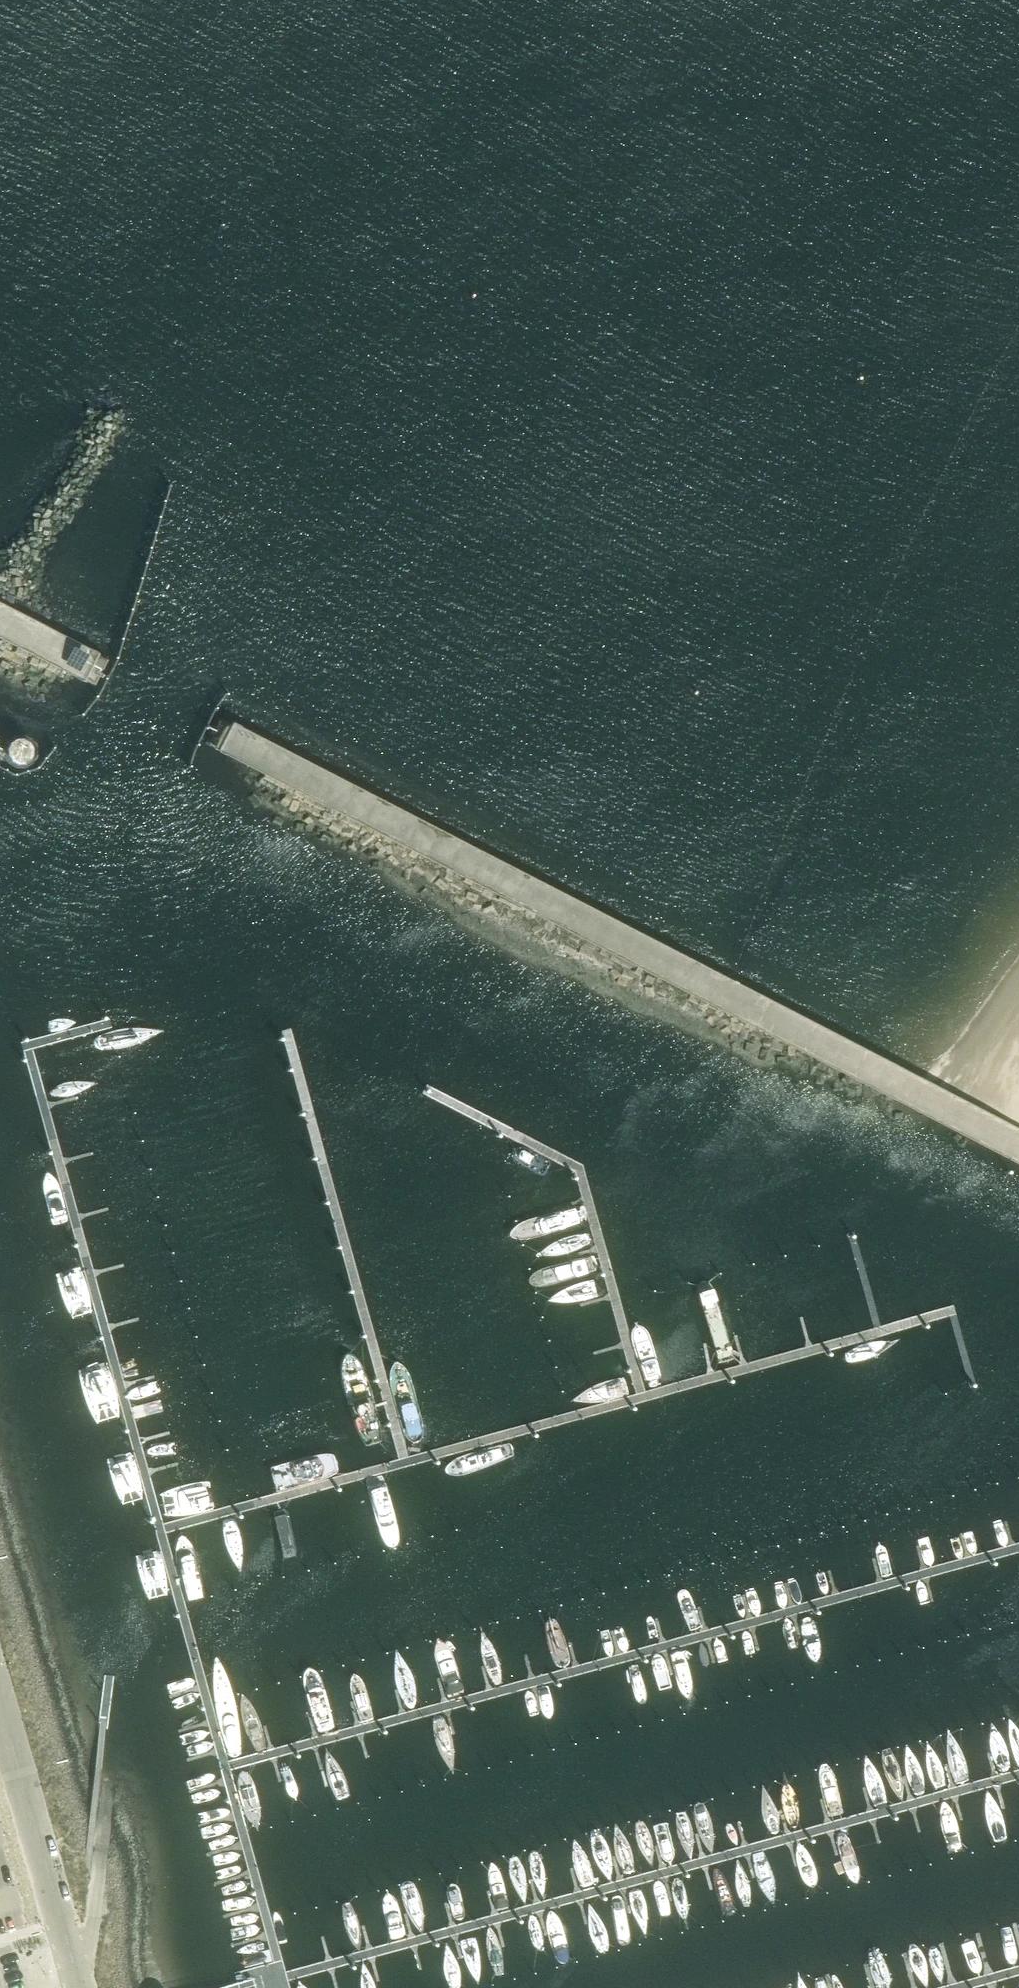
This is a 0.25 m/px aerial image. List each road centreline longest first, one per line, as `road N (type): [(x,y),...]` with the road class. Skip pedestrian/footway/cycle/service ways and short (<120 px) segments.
road 1 (unclassified): [(83,1987),(0,1686)]
road 2 (unclassified): [(85,1987),(113,1758)]

